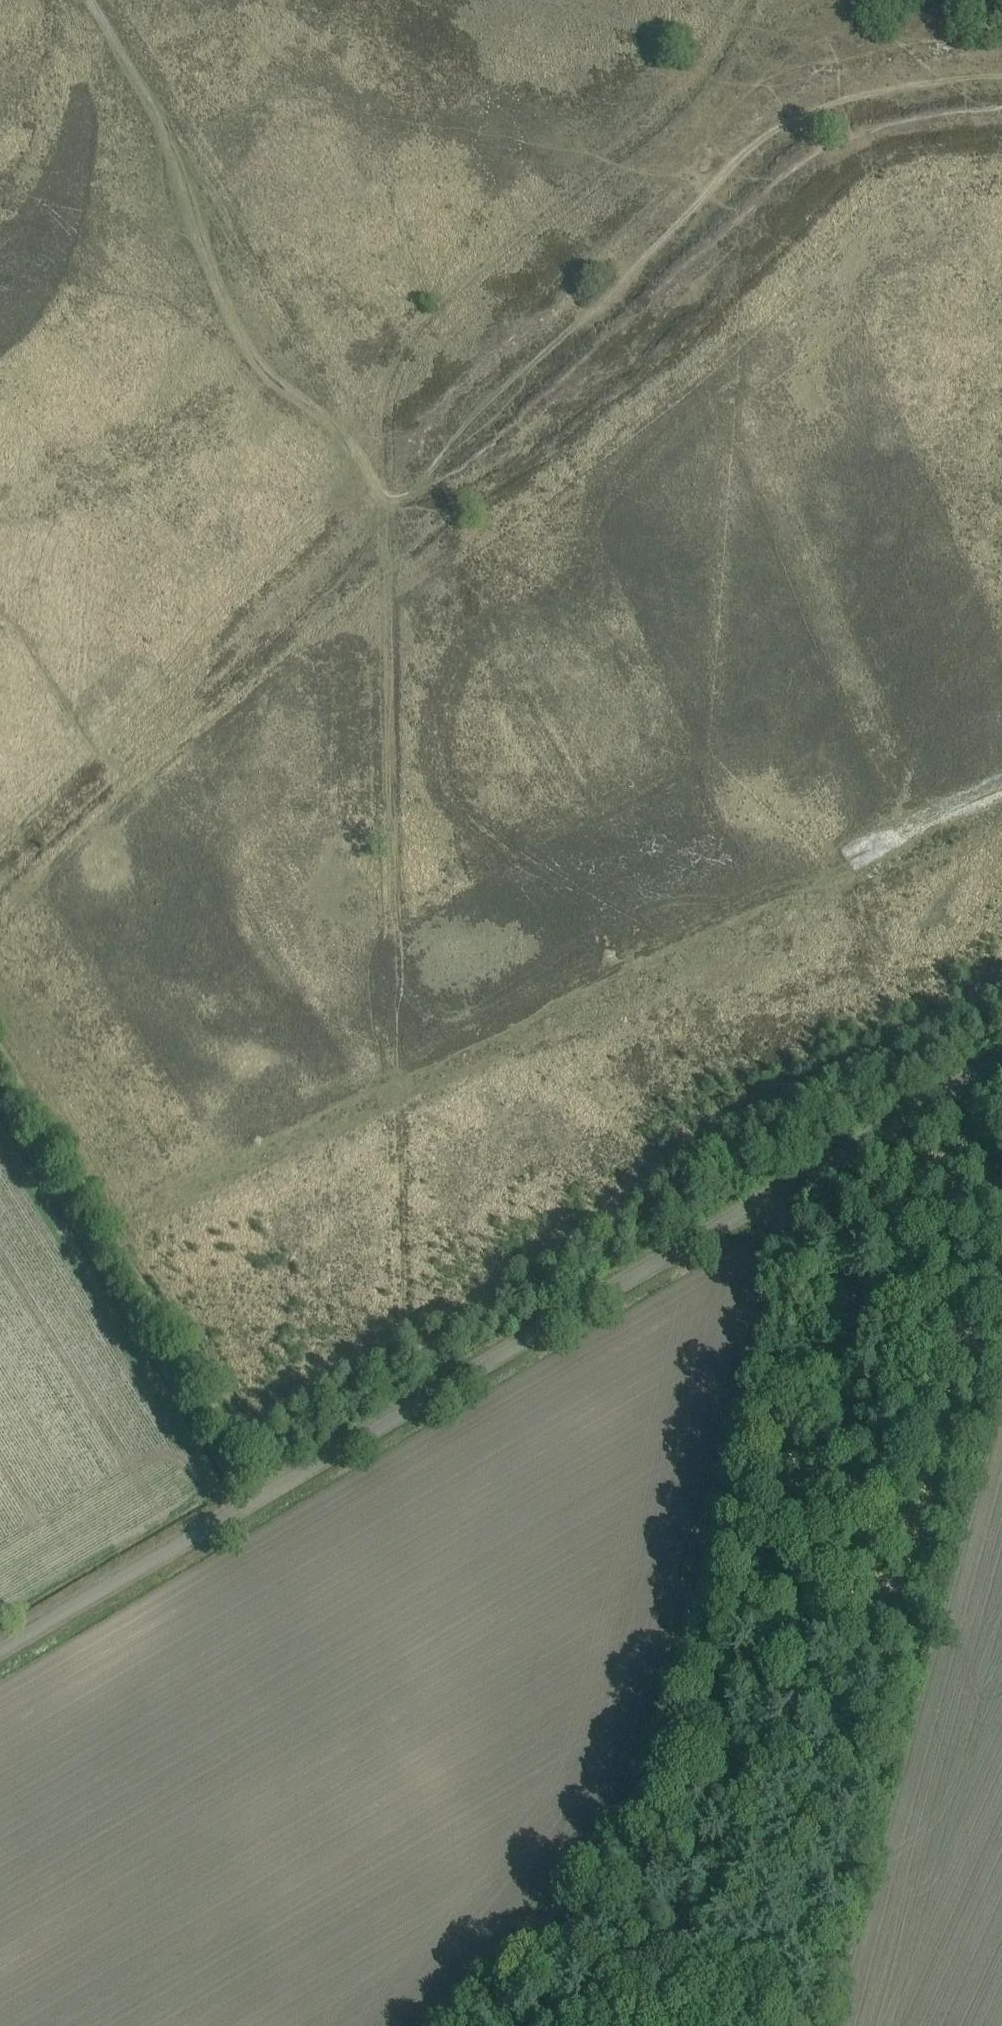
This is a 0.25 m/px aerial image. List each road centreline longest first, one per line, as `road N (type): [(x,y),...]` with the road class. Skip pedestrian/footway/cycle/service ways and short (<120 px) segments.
road 1 (unclassified): [(0,1649),(1001,1057)]

